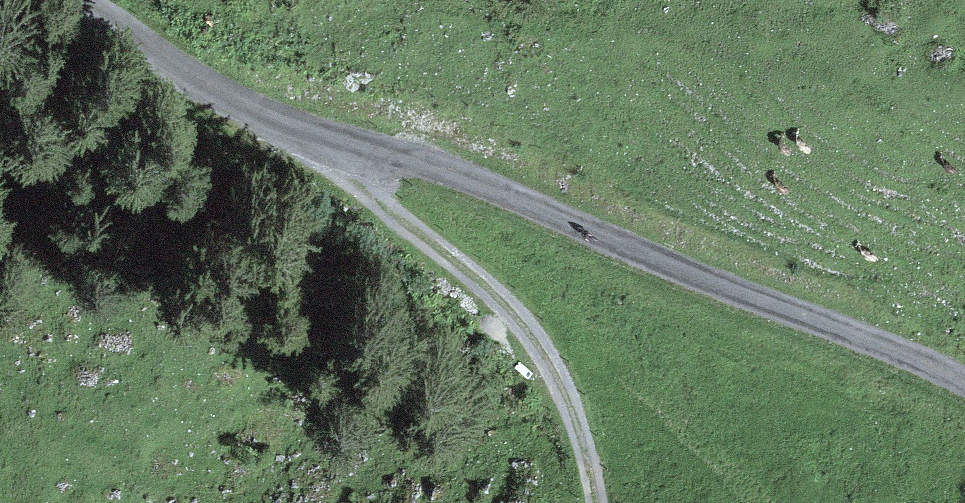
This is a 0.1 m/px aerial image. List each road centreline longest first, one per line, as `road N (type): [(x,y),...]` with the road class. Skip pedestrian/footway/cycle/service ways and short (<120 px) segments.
road 1 (track): [(58,0),(305,127),(469,181),(964,382)]
road 2 (track): [(305,127),(520,320),(569,402),(597,502)]

